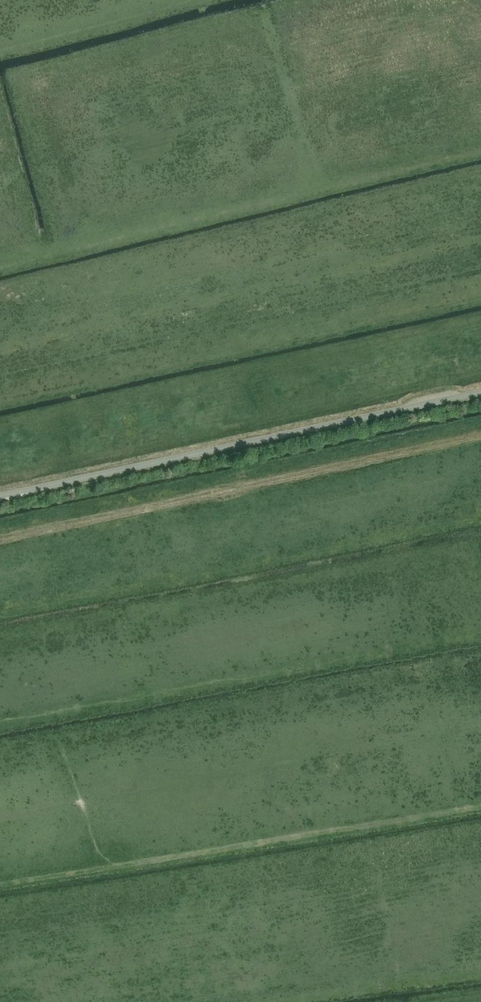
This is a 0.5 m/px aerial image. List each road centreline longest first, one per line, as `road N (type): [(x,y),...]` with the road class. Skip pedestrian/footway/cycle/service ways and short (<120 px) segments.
road 1 (unclassified): [(0,496),(480,392)]

